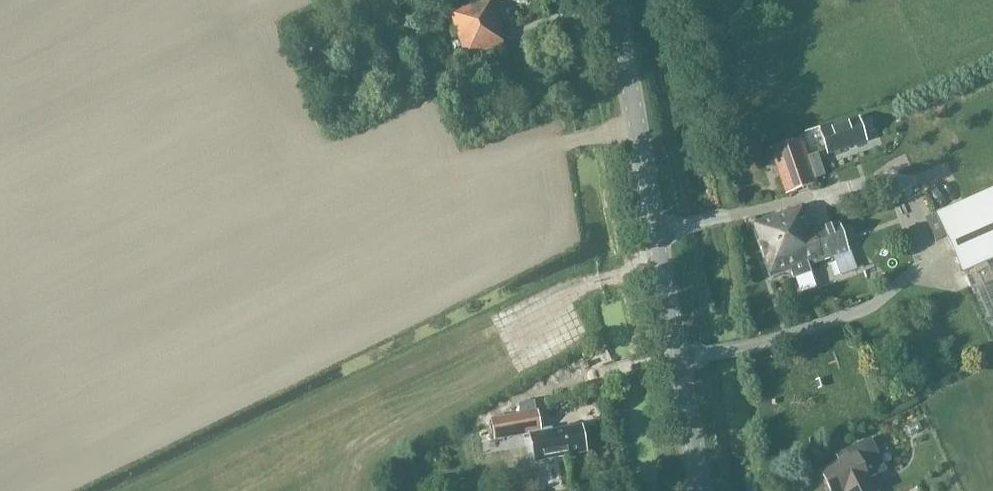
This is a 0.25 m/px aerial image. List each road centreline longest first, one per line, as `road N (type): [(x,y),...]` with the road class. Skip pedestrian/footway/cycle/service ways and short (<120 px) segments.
road 1 (tertiary): [(702,490),(615,0)]

